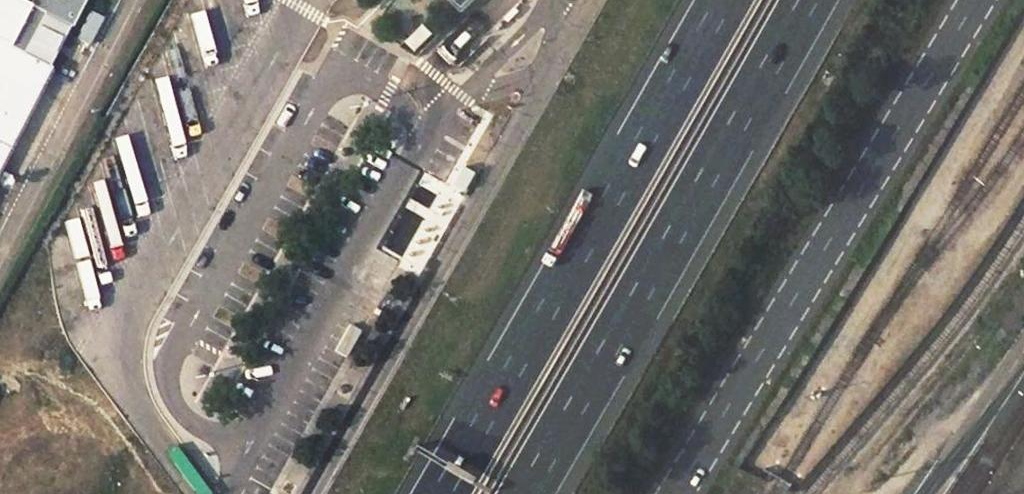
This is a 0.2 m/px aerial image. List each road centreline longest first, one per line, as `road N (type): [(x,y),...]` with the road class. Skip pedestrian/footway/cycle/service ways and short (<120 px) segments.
road 1 (secondary): [(976,0),(675,493)]
road 2 (motorway): [(723,0),(440,493)]
road 3 (motorway): [(526,493),(809,0)]

